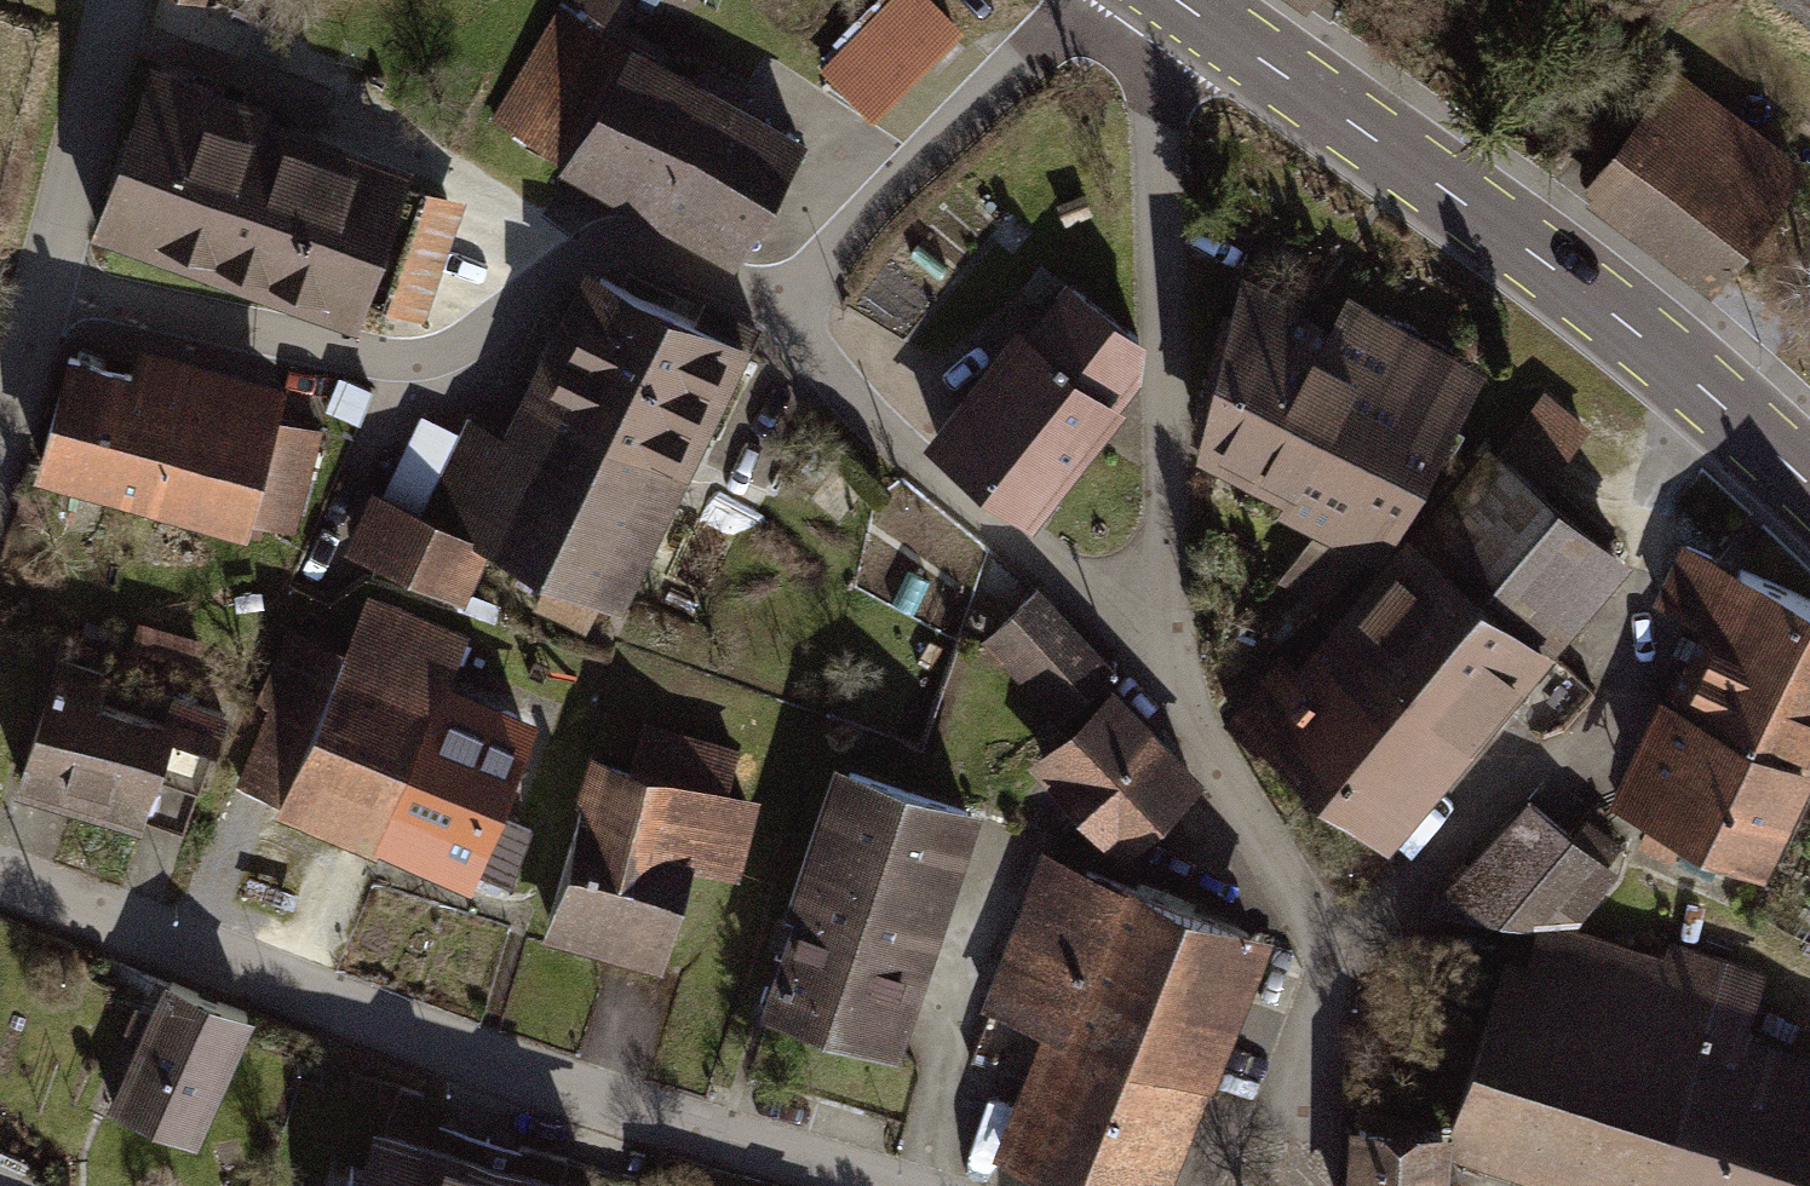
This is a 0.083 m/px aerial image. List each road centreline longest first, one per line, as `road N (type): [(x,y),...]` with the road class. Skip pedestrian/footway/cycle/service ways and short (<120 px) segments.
road 1 (residential): [(0,874),(637,1112),(881,1185)]
road 2 (residential): [(781,311),(630,246),(594,250),(470,343),(433,361),(379,361),(52,278)]
road 3 (primary): [(1201,16),(1534,253),(1809,482)]
road 4 (residential): [(1164,625),(1160,136),(1171,67),(1201,16)]
road 5 (residential): [(1286,1185),(1330,957),(1196,730),(1175,682),(1164,625)]
road 6 (residential): [(1164,625),(1051,568),(919,461),(842,387),(781,311)]
road 7 (residential): [(1081,0),(879,201),(781,311)]
road 8 (residential): [(52,278),(119,0)]
road 9 (residential): [(0,461),(52,278)]

